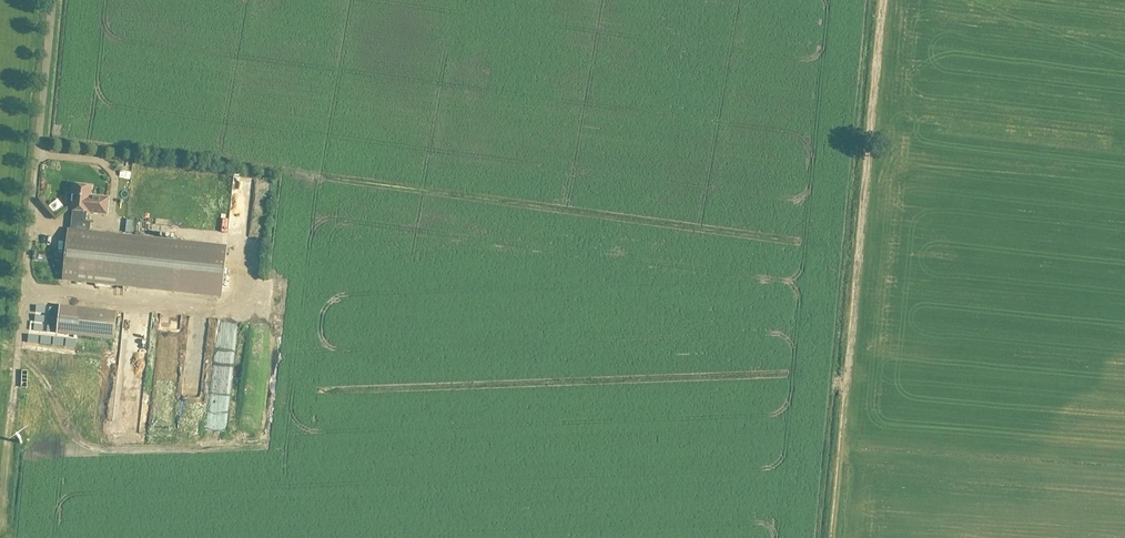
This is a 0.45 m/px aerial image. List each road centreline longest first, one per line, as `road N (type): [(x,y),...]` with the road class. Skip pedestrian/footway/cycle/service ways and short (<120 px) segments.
road 1 (track): [(884,0),(831,537)]
road 2 (unclassified): [(18,340),(52,0)]
road 3 (track): [(0,535),(18,340)]

